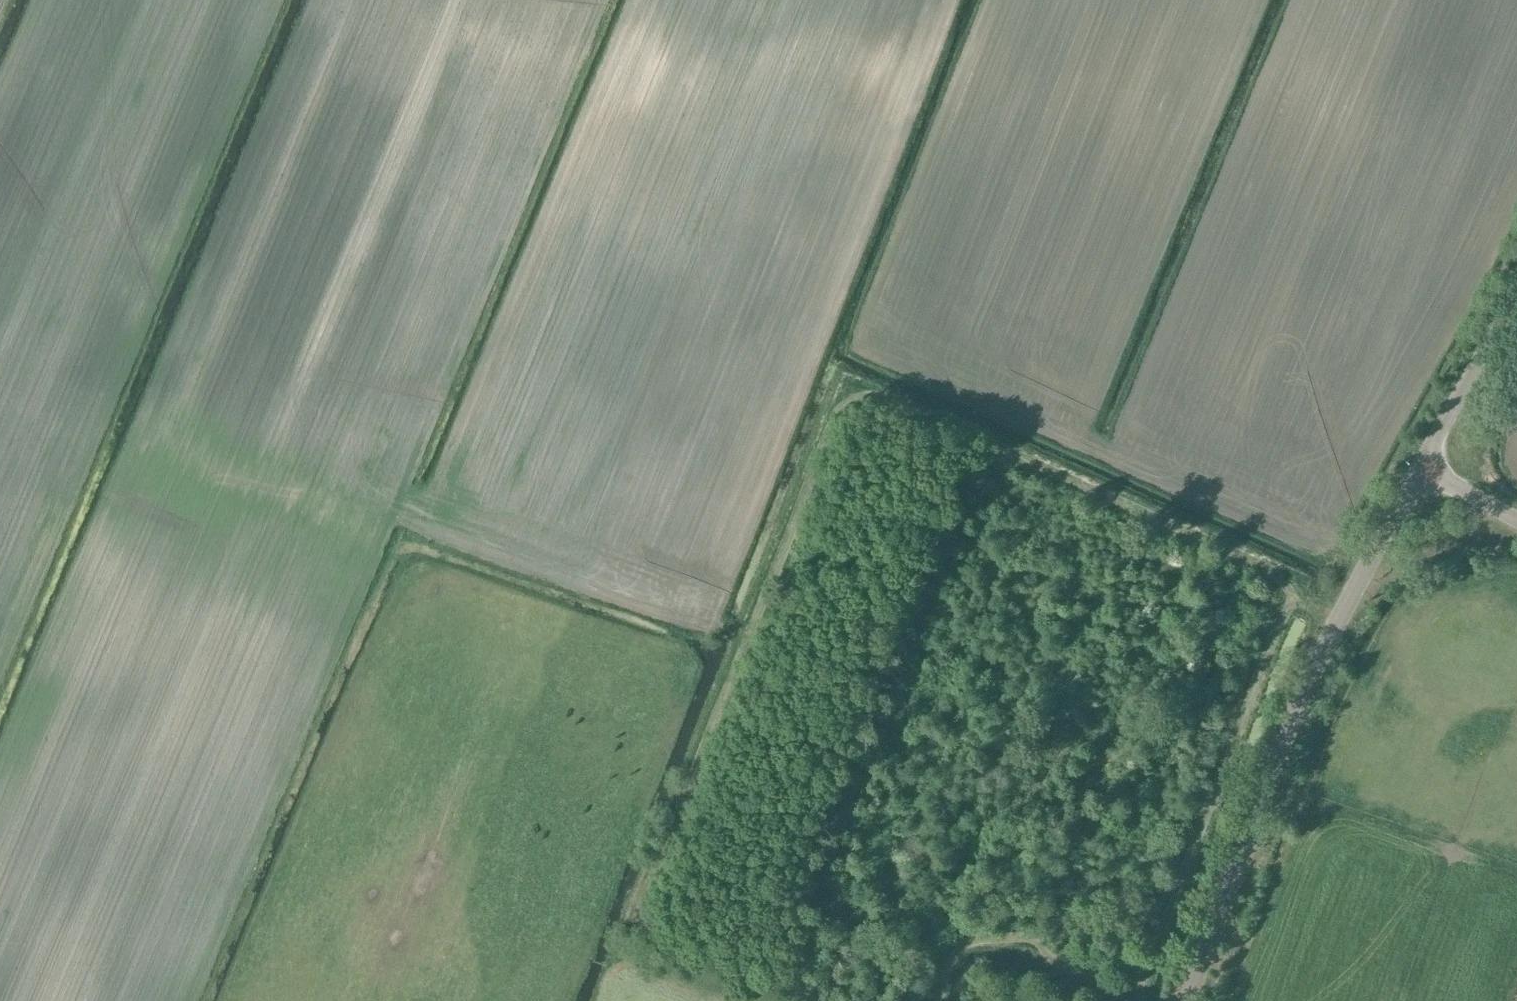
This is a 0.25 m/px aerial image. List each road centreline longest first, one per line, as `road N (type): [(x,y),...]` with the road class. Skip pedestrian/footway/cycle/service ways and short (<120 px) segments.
road 1 (unclassified): [(1178,1000),(1396,475)]
road 2 (unclassified): [(1396,475),(1516,260)]
road 3 (unclassified): [(1516,515),(1396,475)]

